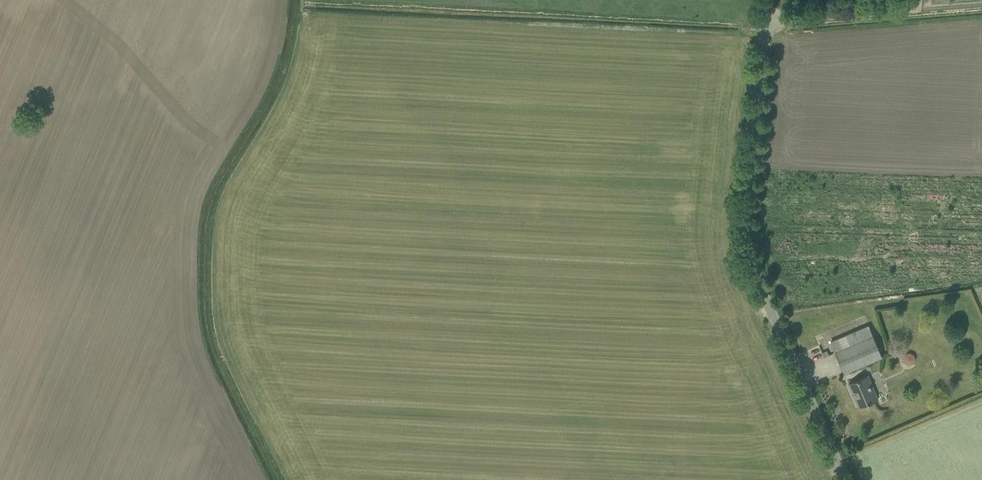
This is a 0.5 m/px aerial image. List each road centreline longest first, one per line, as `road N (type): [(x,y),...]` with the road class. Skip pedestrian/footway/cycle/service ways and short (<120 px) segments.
road 1 (unclassified): [(848,479),(747,248),(767,0)]

